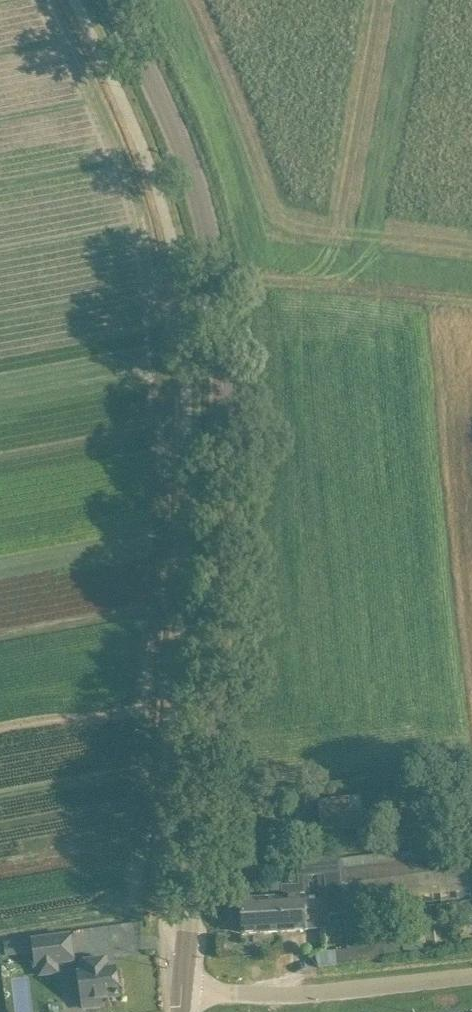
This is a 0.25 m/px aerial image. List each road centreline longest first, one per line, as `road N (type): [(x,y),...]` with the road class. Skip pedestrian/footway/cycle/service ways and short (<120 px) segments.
road 1 (tertiary): [(181,991),(221,594),(220,312),(188,166),(113,0)]
road 2 (unclassified): [(181,991),(286,993),(471,975)]
road 3 (track): [(216,279),(471,301)]

